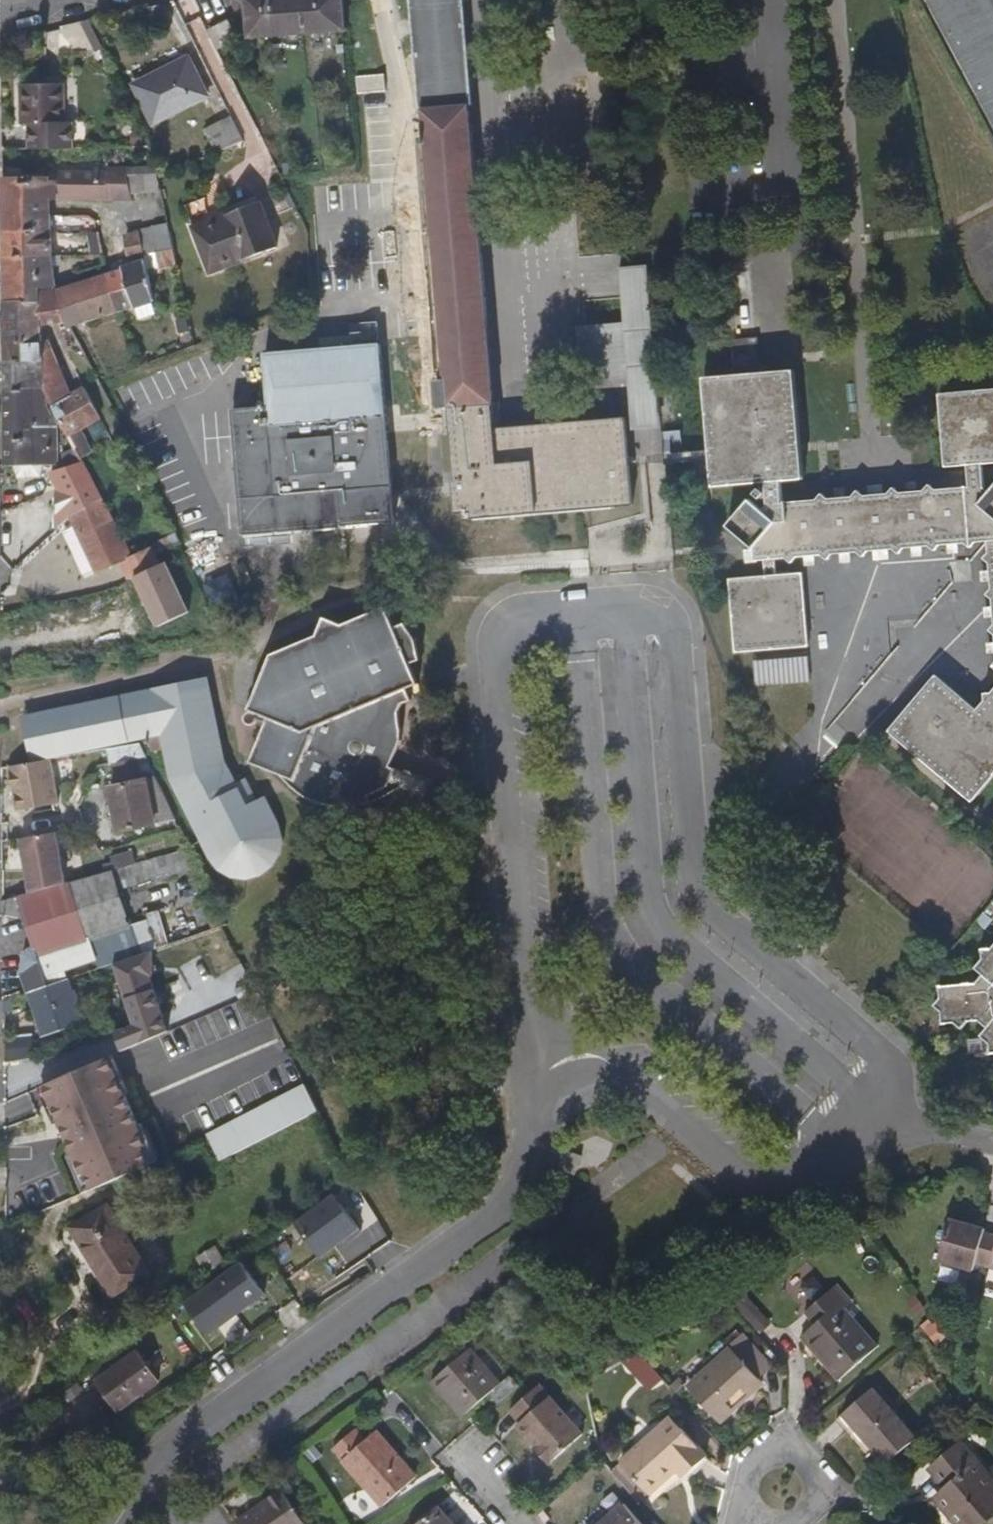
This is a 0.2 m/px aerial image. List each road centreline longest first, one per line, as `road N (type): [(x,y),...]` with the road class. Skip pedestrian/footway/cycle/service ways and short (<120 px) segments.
road 1 (residential): [(875,1114),(888,1059),(702,906),(688,881),(665,648),(651,616),(626,606),(515,615),(490,632),(485,656),(515,998),(548,1064)]
road 2 (residential): [(116,1523),(162,1449),(499,1196),(548,1064)]
road 3 (unclassified): [(834,0),(868,462)]
road 4 (residential): [(548,1064),(624,1080),(743,1188),(798,1187),(875,1114)]
road 5 (residential): [(875,1114),(992,1146)]

